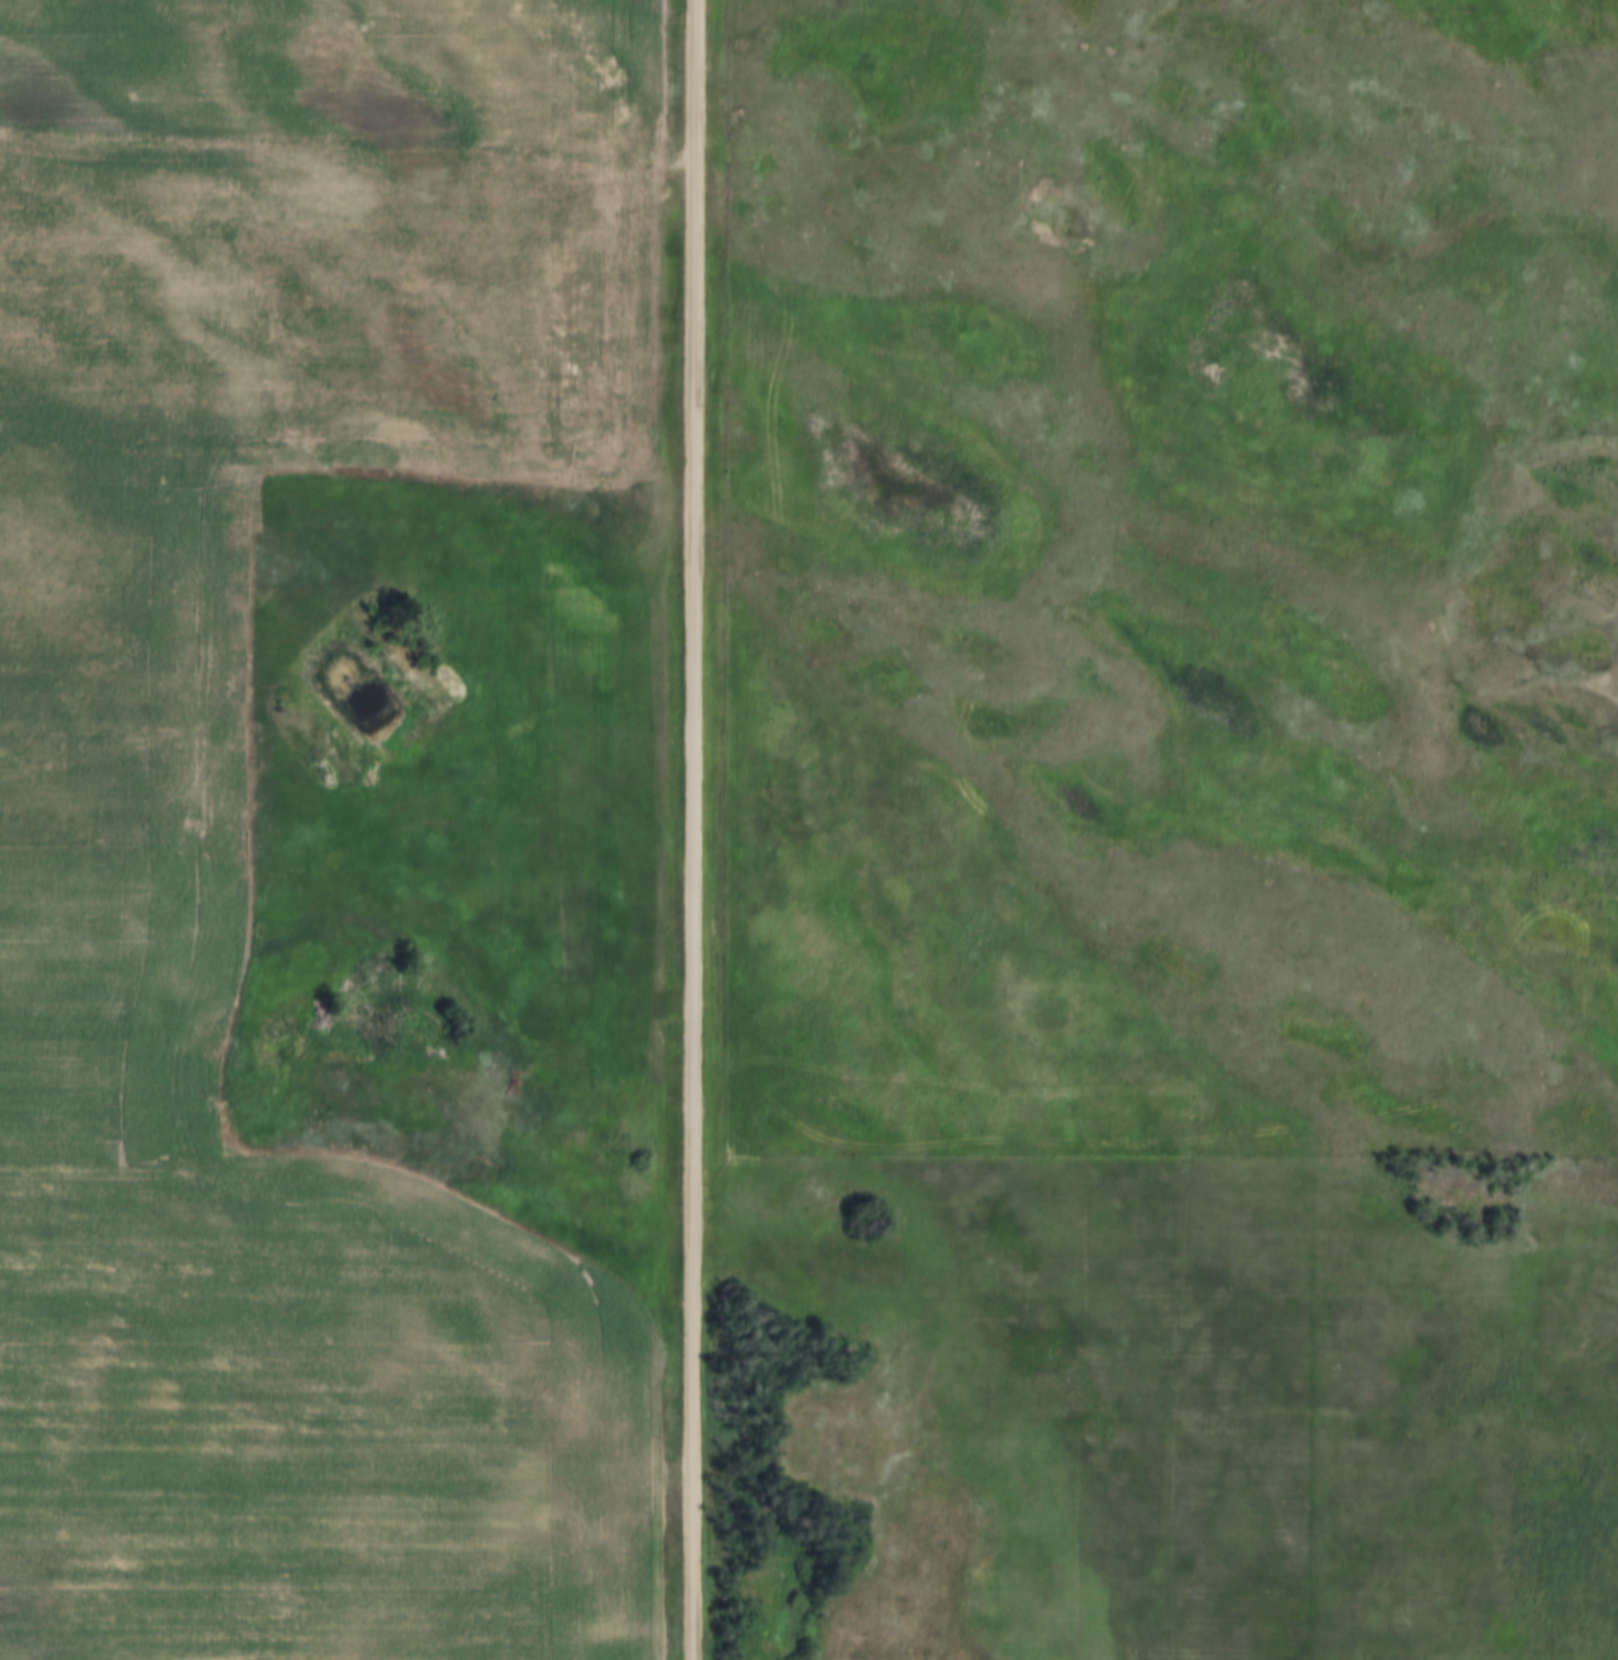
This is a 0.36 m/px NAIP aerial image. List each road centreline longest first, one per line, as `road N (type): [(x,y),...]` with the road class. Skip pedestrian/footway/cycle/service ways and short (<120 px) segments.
road 1 (track): [(696,161),(639,167),(0,141)]

